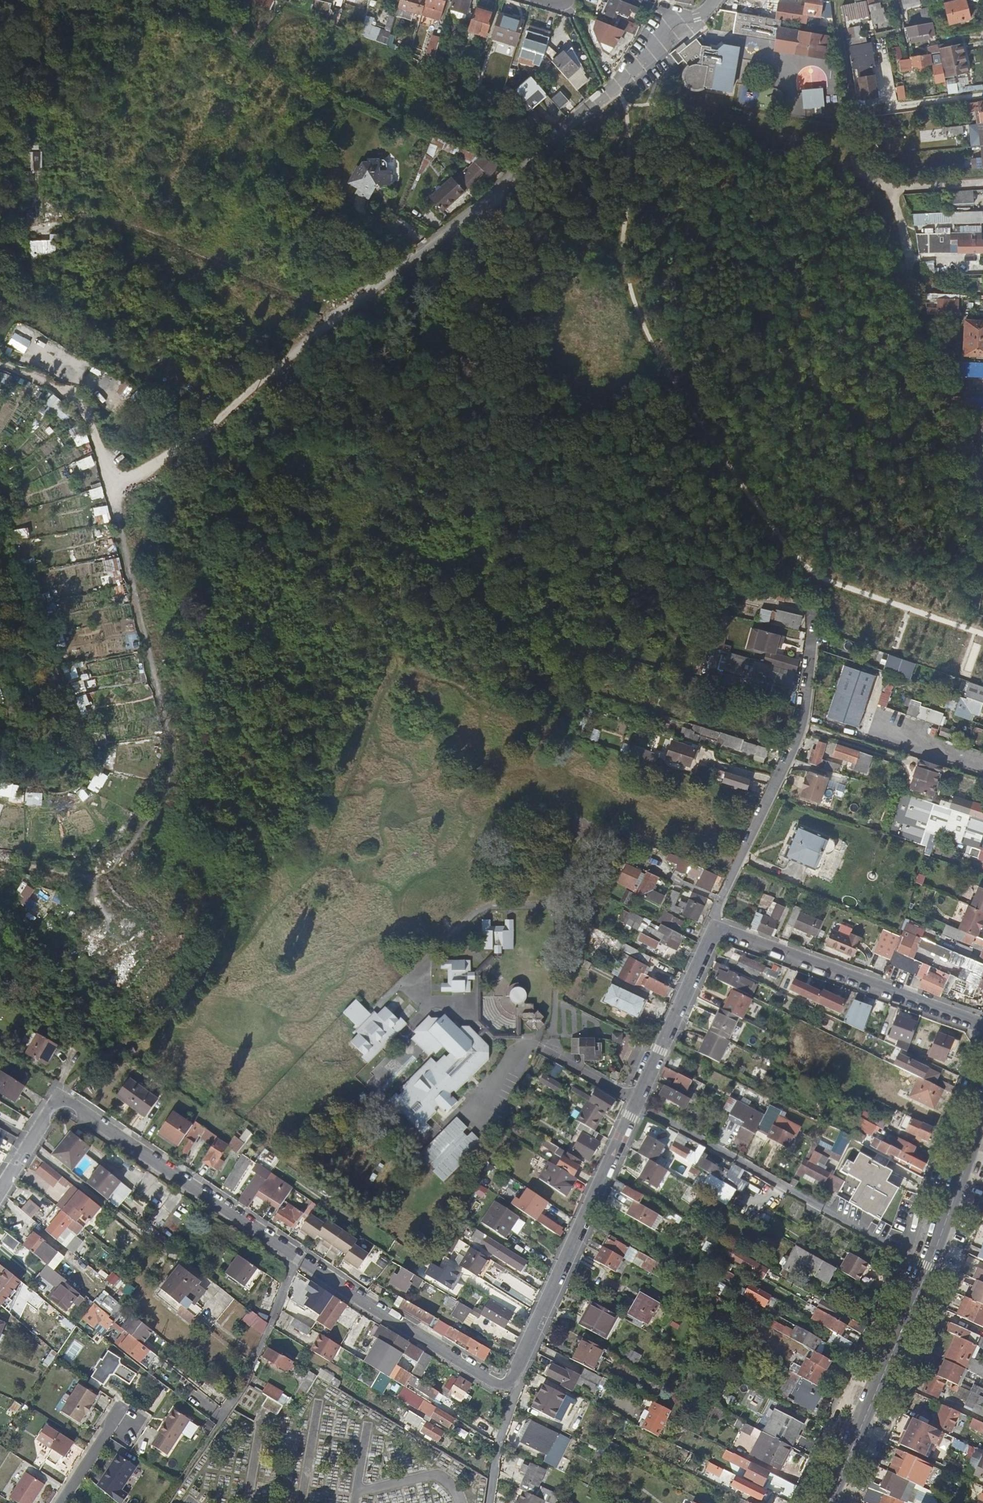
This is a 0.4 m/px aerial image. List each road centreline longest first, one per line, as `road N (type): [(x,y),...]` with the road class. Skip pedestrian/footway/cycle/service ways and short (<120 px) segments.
road 1 (residential): [(0,1194),(62,1099),(297,1254)]
road 2 (residential): [(637,1101),(927,1270)]
road 3 (track): [(335,317),(110,219),(30,234)]
road 4 (residential): [(722,900),(804,715),(812,607)]
road 5 (residential): [(512,1384),(637,1101)]
road 6 (residential): [(713,926),(982,1024)]
road 7 (track): [(118,486),(209,428),(335,317)]
road 8 (residential): [(297,1254),(497,1383),(512,1384)]
road 9 (tertiary): [(829,1502),(927,1270)]
road 10 (track): [(163,704),(128,568),(118,486)]
road 11 (residential): [(637,1101),(713,926)]
road 12 (track): [(0,365),(103,412),(118,486)]
road 13 (residential): [(297,1254),(271,1329),(224,1418)]
road 14 (tertiary): [(927,1270),(982,1109)]
road 15 (track): [(852,130),(857,166),(883,184),(982,181)]
road 16 (residential): [(594,105),(673,20),(716,0)]
road 17 (track): [(900,188),(907,296),(920,307)]
road 18 (residential): [(512,1384),(490,1502)]

